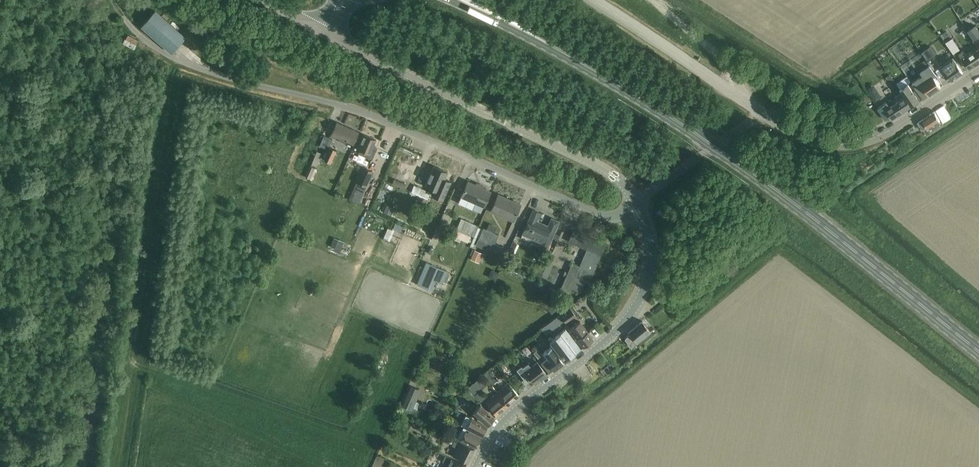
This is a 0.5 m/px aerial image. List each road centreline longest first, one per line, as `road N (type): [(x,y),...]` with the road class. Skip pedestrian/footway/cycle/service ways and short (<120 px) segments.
road 1 (primary): [(978,351),(727,154),(474,4)]
road 2 (unclassified): [(636,201),(585,159),(323,30)]
road 3 (unclassified): [(473,466),(504,419),(633,308),(651,250),(636,201)]
road 4 (unclassified): [(636,201),(592,210),(348,108)]
road 5 (track): [(348,108),(184,62),(131,27),(113,0)]
road 6 (tertiary): [(761,114),(821,143),(851,145),(886,134),(978,71)]
road 7 (tertiary): [(761,114),(594,0)]

